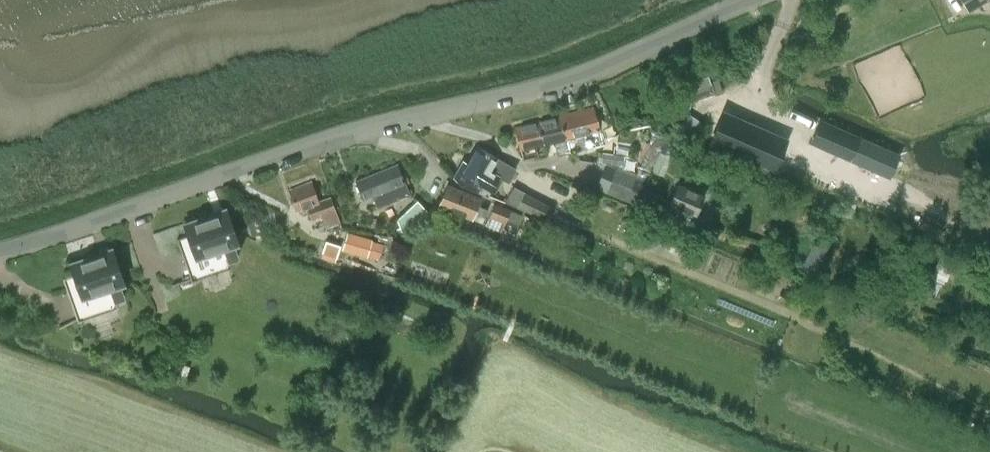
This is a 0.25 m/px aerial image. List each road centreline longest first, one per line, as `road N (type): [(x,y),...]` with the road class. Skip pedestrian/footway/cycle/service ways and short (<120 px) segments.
road 1 (unclassified): [(0,250),(323,139),(543,87),(748,0)]

